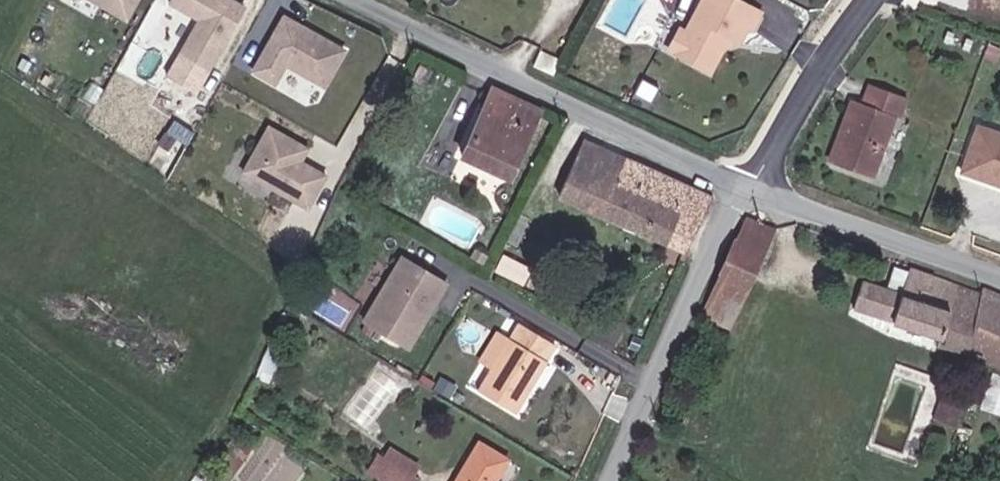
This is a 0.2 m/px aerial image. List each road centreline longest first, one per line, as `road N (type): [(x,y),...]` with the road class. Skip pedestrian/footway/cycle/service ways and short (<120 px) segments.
road 1 (unclassified): [(356,0),(751,186)]
road 2 (unclassified): [(614,480),(751,186)]
road 3 (unclassified): [(999,278),(751,186)]
road 4 (unclassified): [(751,186),(882,0)]

